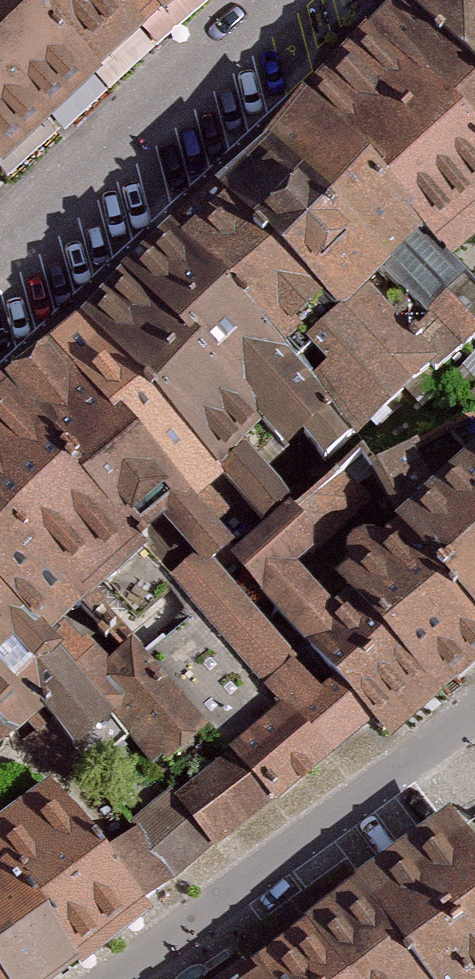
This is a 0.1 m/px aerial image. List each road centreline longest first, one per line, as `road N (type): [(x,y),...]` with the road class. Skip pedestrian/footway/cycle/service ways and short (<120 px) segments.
road 1 (residential): [(474,710),(129,978)]
road 2 (residential): [(253,0),(0,229)]

